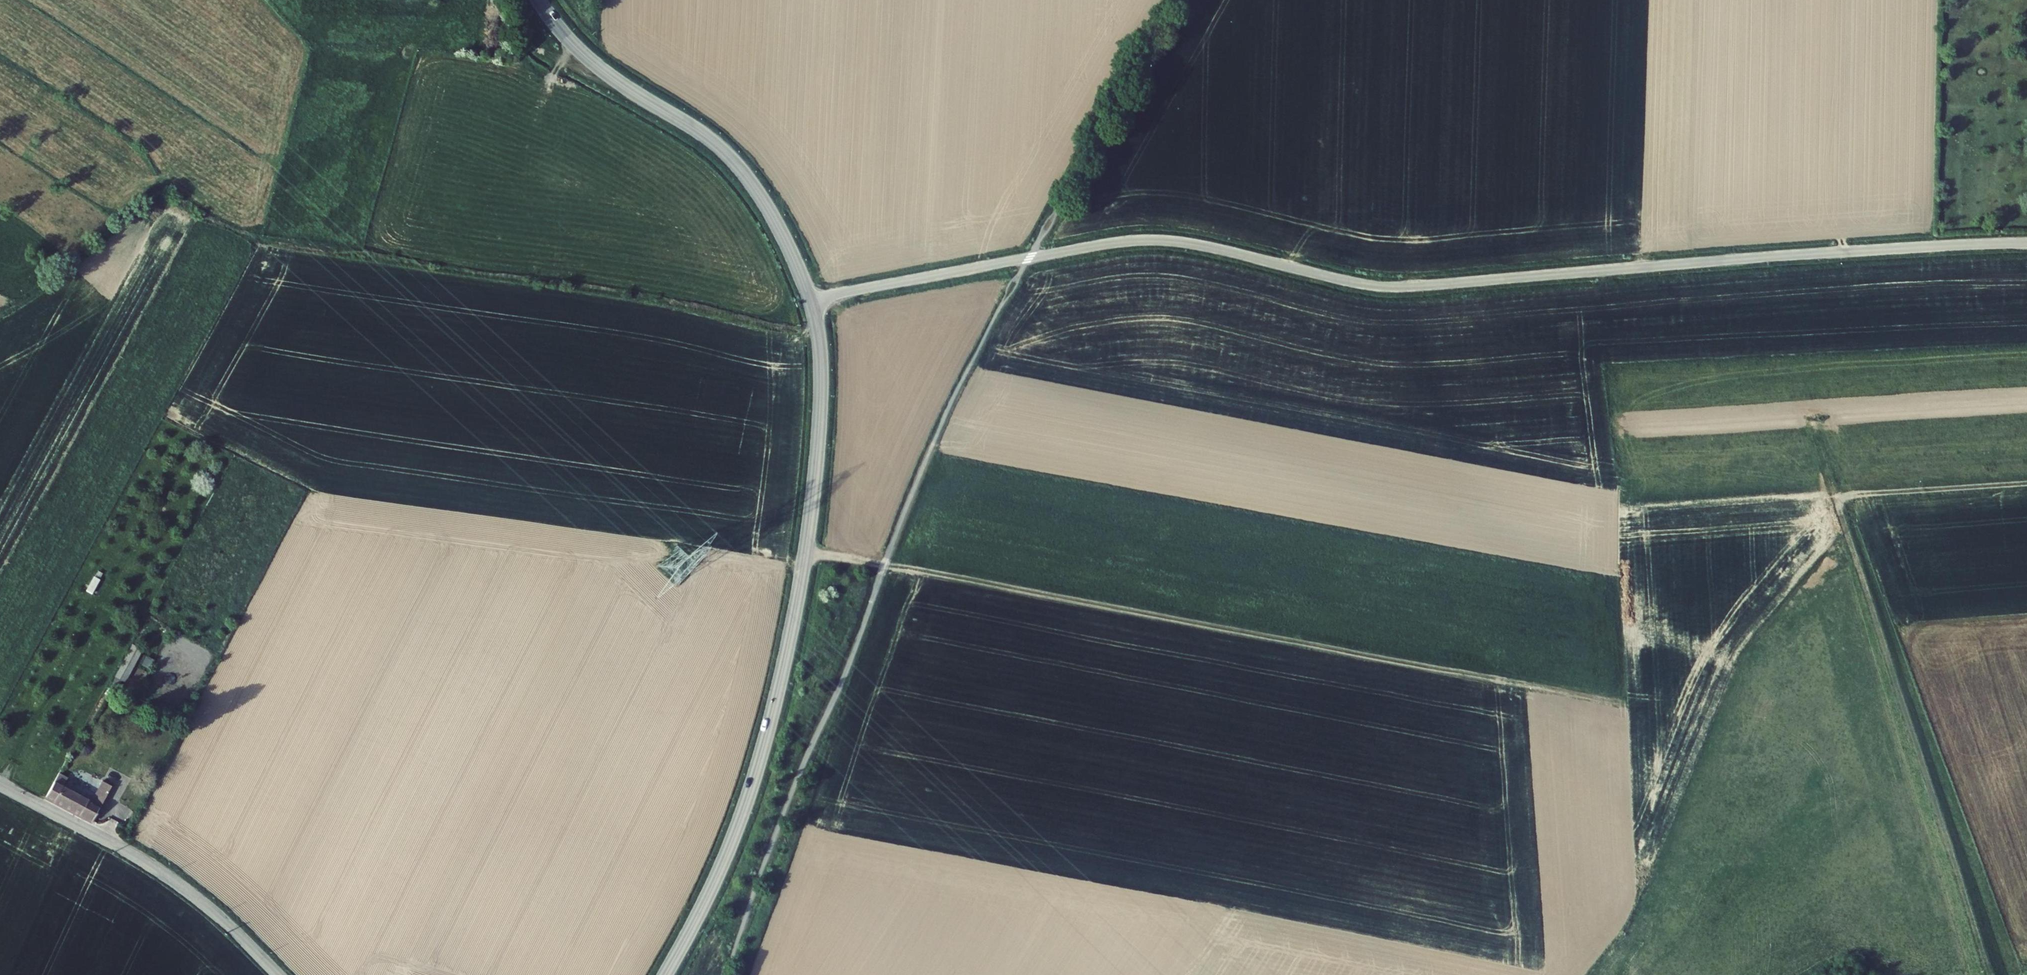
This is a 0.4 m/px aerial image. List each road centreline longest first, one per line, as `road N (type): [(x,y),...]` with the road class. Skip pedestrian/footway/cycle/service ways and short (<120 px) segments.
road 1 (tertiary): [(2026,243),(1391,288),(1194,244),(1141,240),(810,299)]
road 2 (tertiary): [(810,299),(820,410),(792,627),(745,805),(665,974)]
road 3 (tertiary): [(539,0),(600,68),(729,156),(772,216),(810,299)]
road 4 (tertiary): [(0,785),(154,867),(279,974)]

